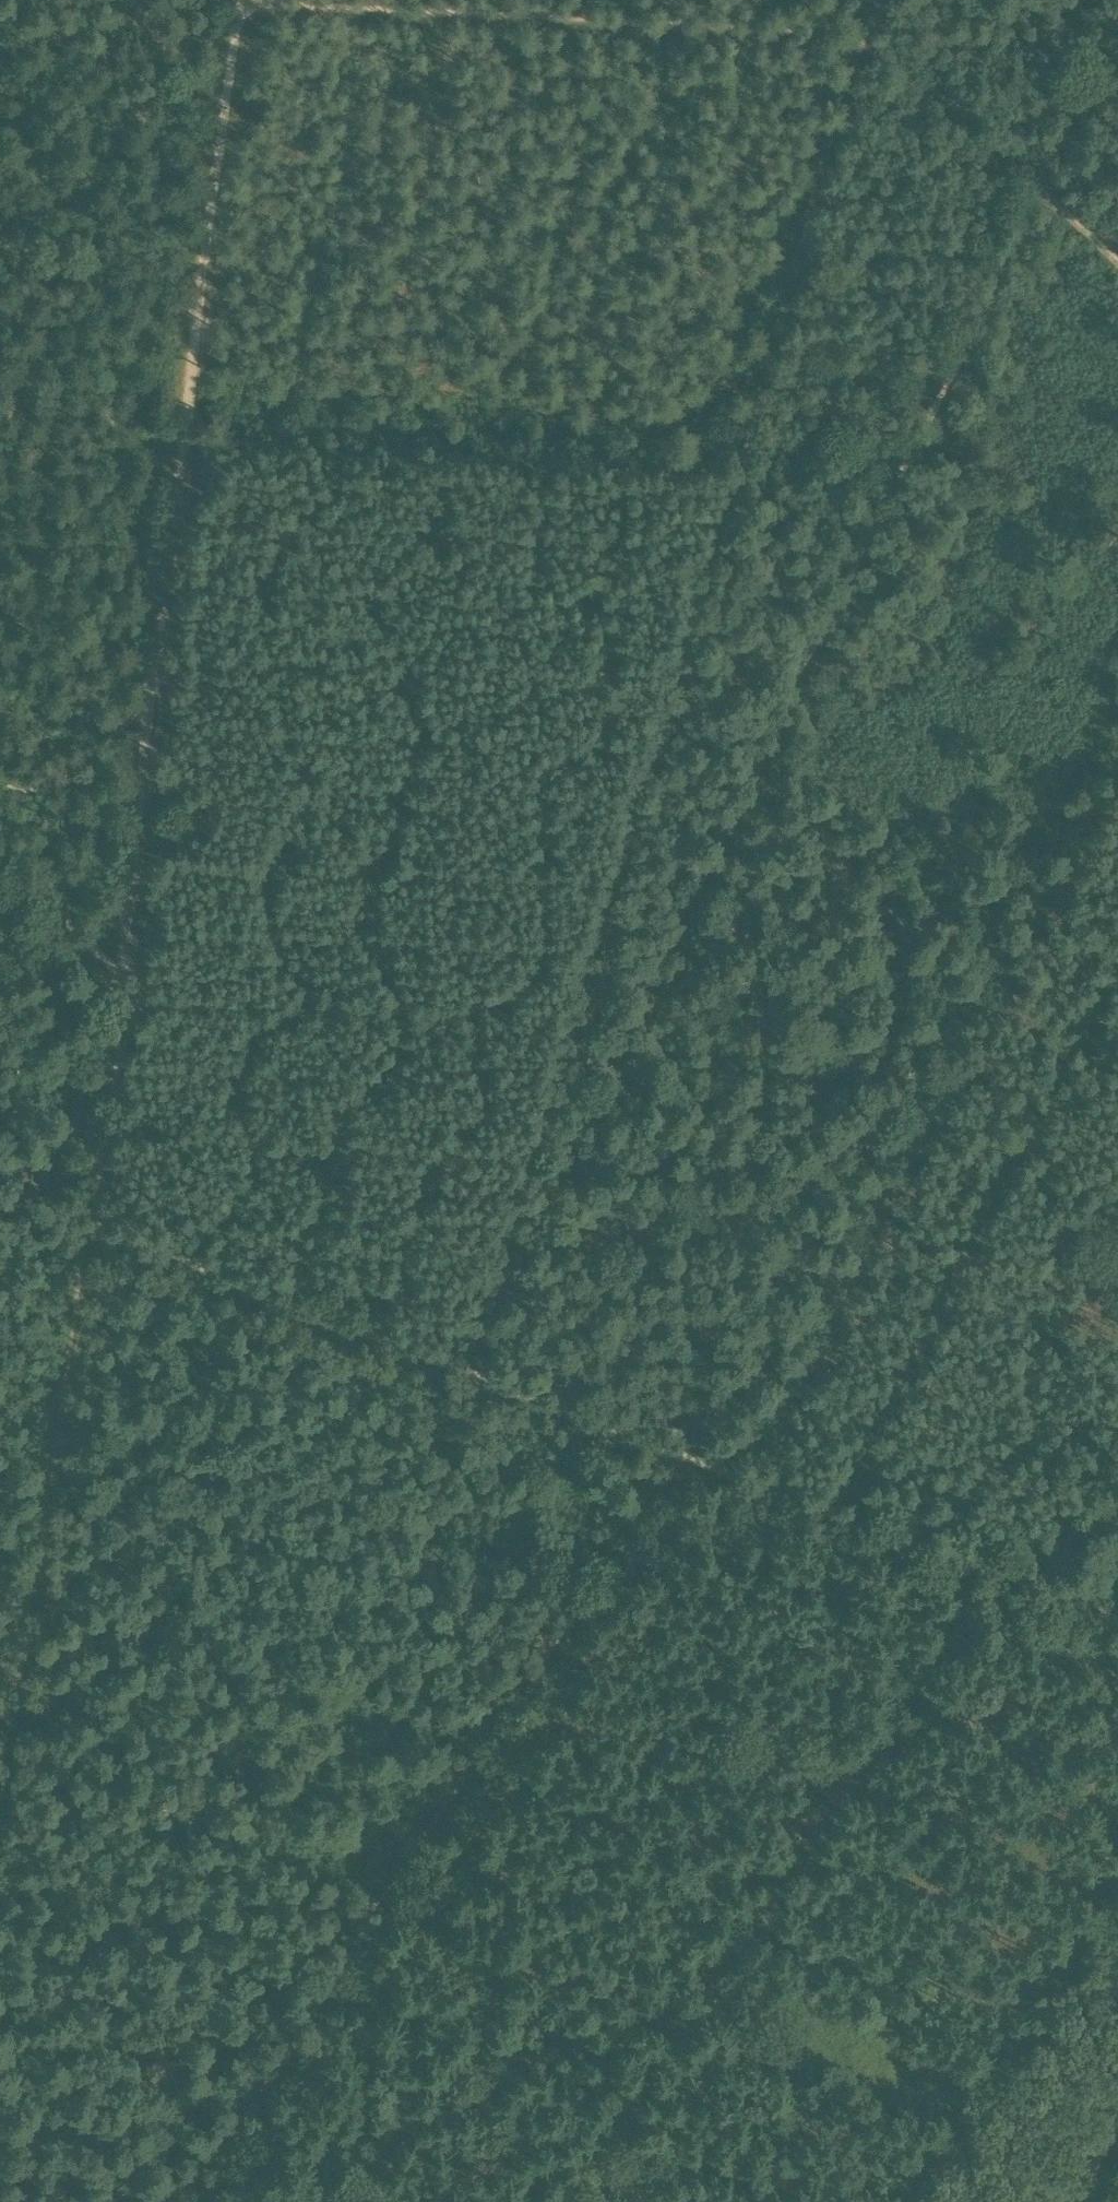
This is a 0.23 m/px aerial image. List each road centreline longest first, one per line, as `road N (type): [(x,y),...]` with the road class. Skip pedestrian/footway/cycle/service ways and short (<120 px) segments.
road 1 (track): [(1045,198),(637,999),(610,1081),(677,1349),(674,1453)]
road 2 (track): [(142,716),(234,0)]
road 3 (track): [(234,0),(854,40),(872,0)]
road 4 (track): [(94,1205),(31,1516),(0,1752)]
road 5 (track): [(854,40),(948,103),(1117,267)]
road 6 (track): [(142,716),(111,933),(122,978)]
road 7 (track): [(0,2124),(139,2201)]

